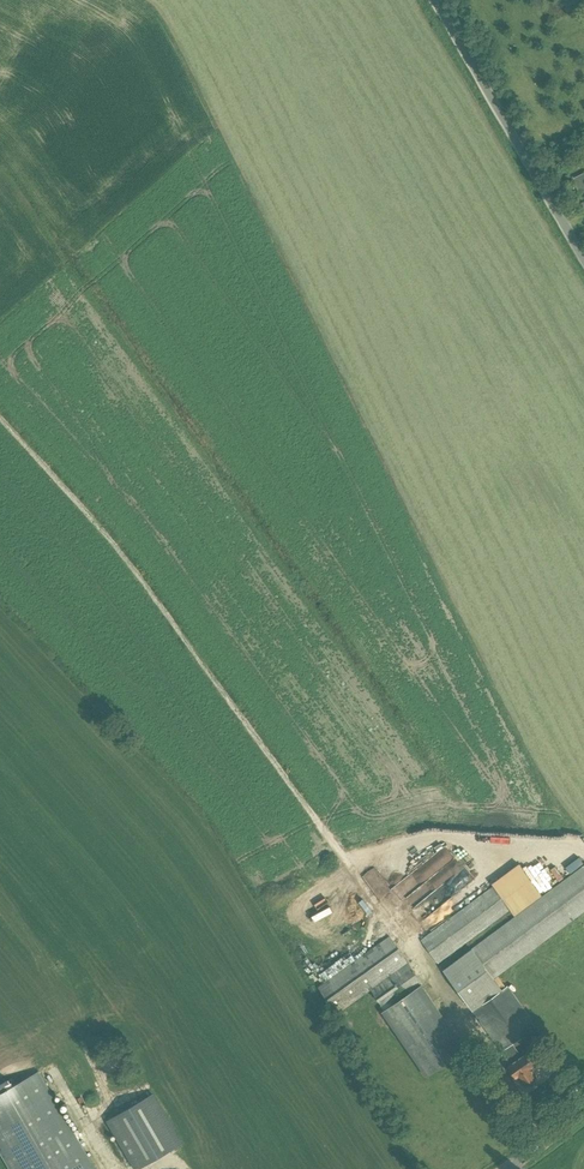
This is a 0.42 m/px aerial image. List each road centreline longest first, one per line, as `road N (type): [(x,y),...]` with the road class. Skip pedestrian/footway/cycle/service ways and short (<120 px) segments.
road 1 (unclassified): [(583,259),(435,0)]

